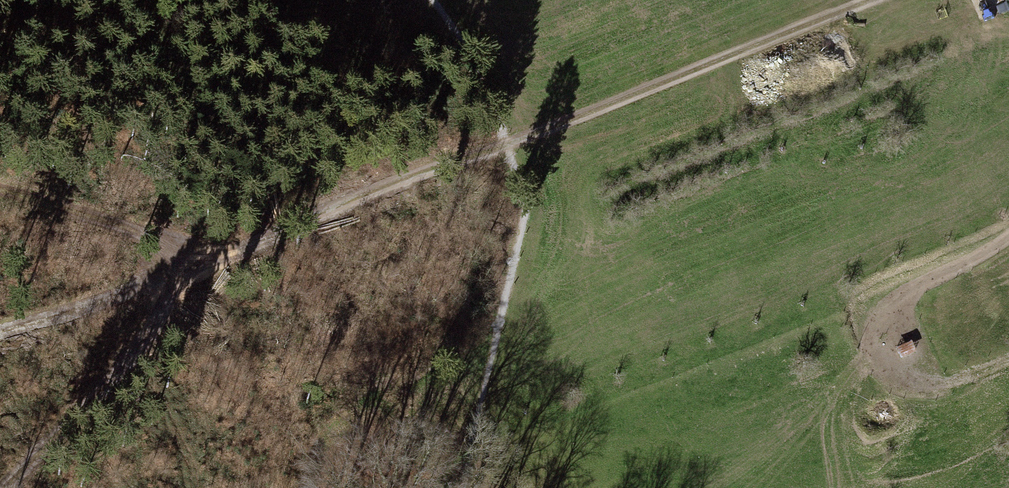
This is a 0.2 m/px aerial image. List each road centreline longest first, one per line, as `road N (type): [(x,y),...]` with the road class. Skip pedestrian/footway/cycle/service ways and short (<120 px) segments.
road 1 (track): [(180,282),(378,193),(859,0)]
road 2 (track): [(3,487),(38,457),(180,282)]
road 3 (track): [(212,262),(0,189)]
road 4 (track): [(180,282),(0,332)]
road 5 (track): [(1008,237),(930,282),(903,305),(901,322)]

